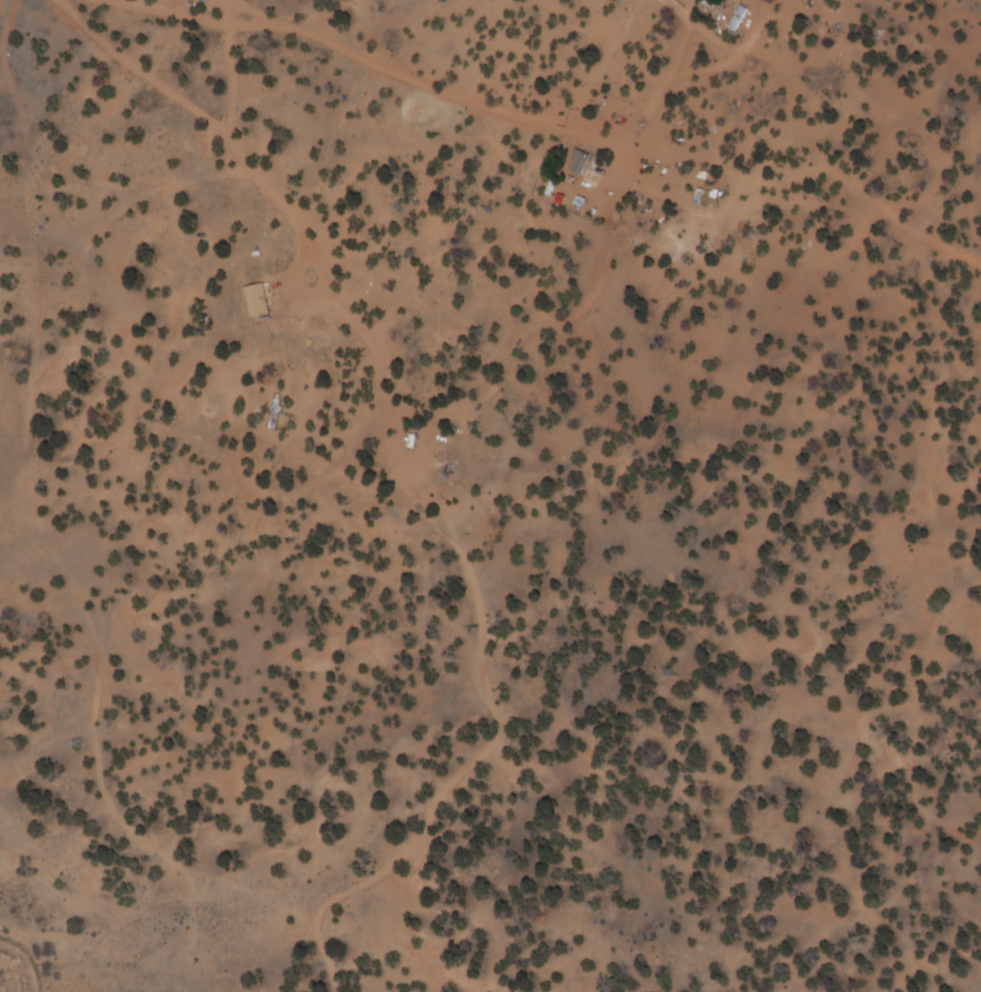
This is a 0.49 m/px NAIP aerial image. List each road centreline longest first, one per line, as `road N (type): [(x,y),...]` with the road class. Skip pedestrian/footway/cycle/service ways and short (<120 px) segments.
road 1 (track): [(5,0),(408,433),(494,570),(495,728),(451,852),(393,948),(352,991)]
road 2 (track): [(218,0),(724,112),(756,102),(809,117),(875,111),(980,199)]
road 3 (track): [(156,991),(133,714),(50,562),(0,267)]
road 4 (track): [(980,637),(959,712),(980,779)]
road 5 (track): [(756,102),(740,50),(680,0)]

